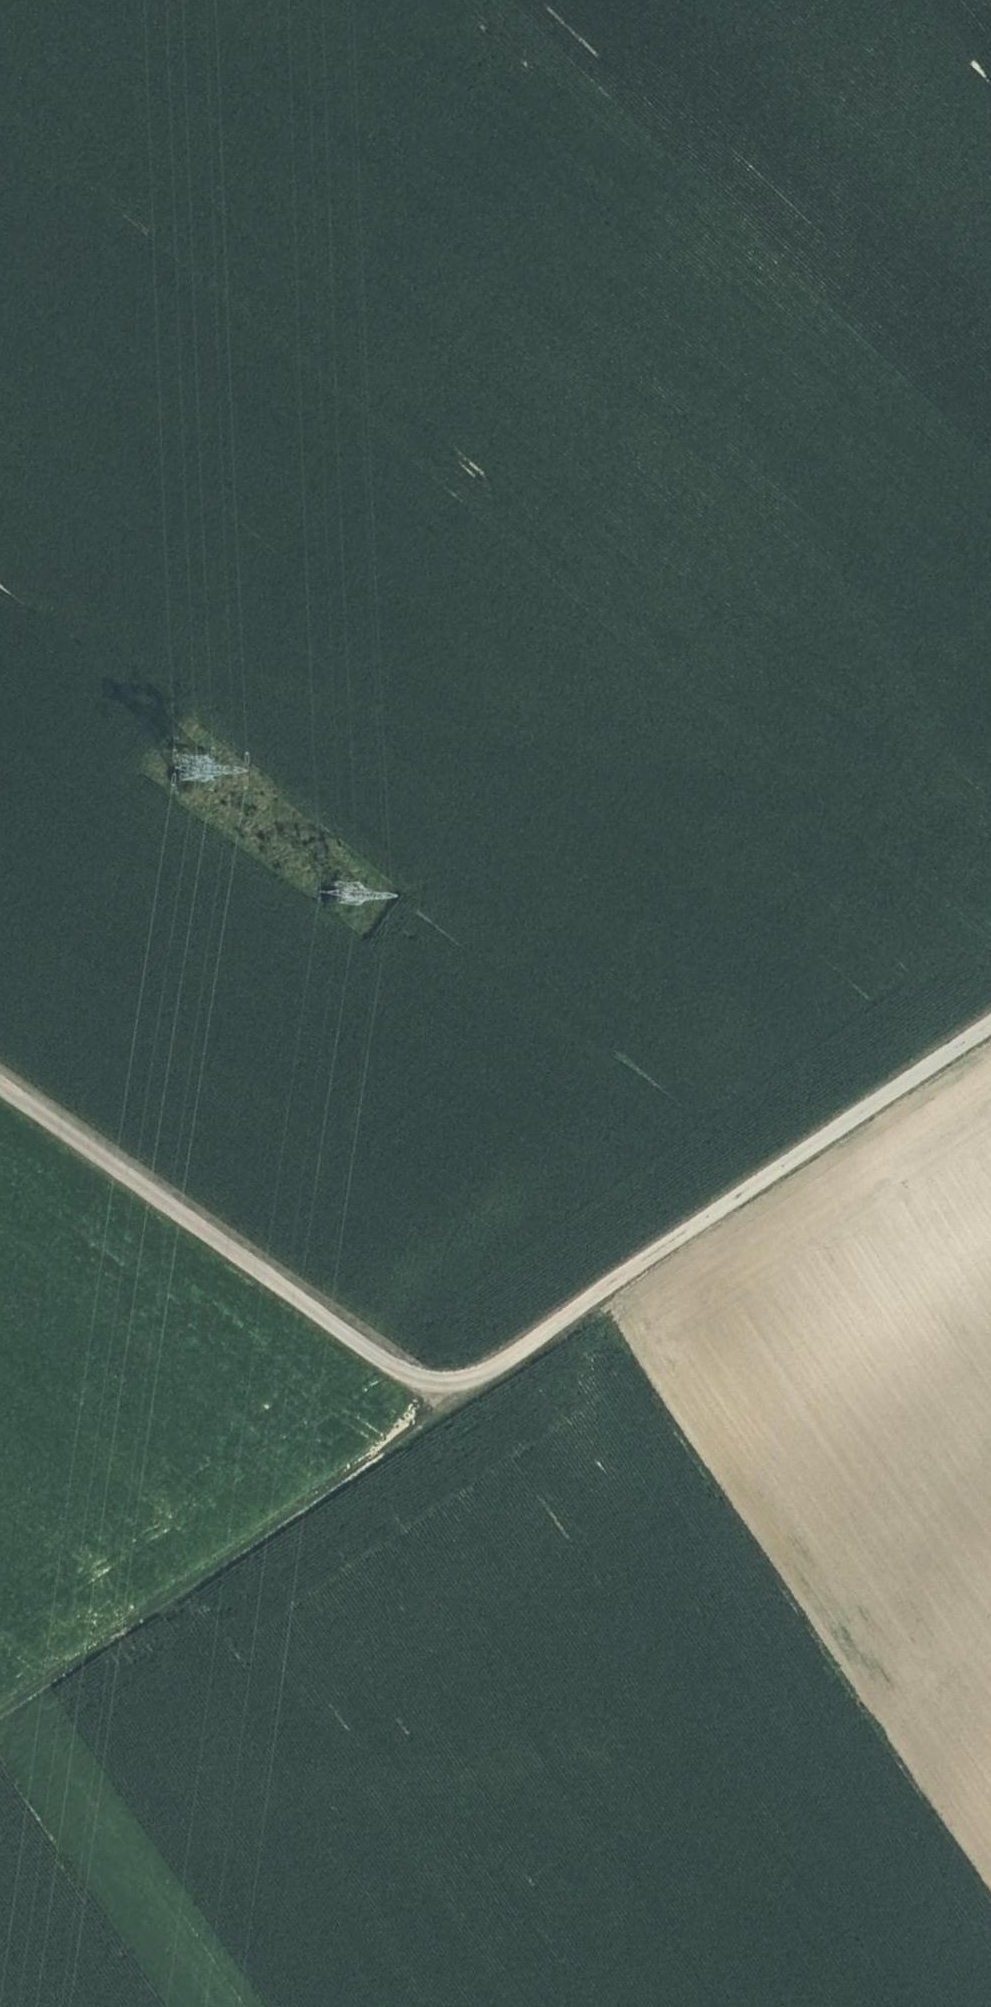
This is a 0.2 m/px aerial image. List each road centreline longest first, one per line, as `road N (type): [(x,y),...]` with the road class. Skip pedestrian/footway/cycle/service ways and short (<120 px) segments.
road 1 (track): [(990,1032),(461,1389),(429,1389),(394,1370),(0,1091)]
road 2 (track): [(461,1389),(0,1714)]

